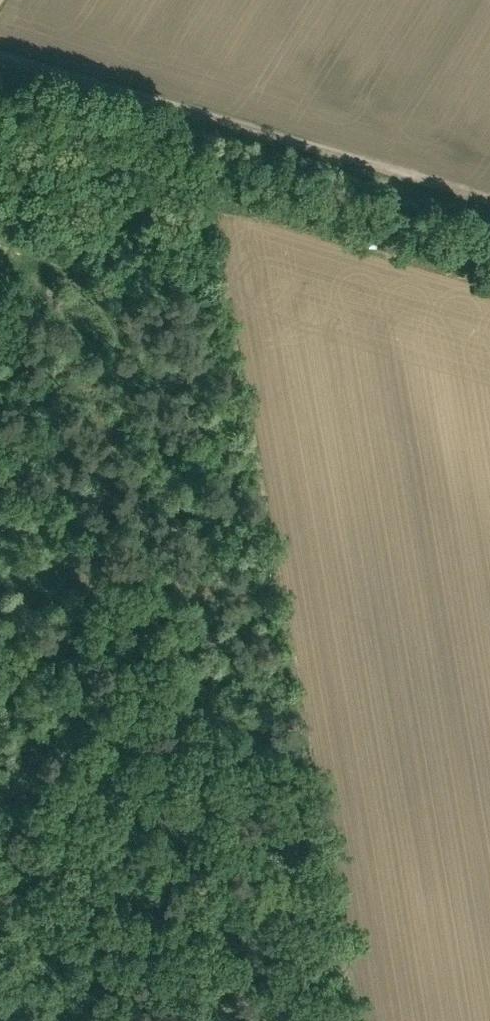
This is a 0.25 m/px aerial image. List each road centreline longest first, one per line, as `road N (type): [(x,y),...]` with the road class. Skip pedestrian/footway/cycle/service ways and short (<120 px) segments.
road 1 (track): [(0,56),(489,191)]

